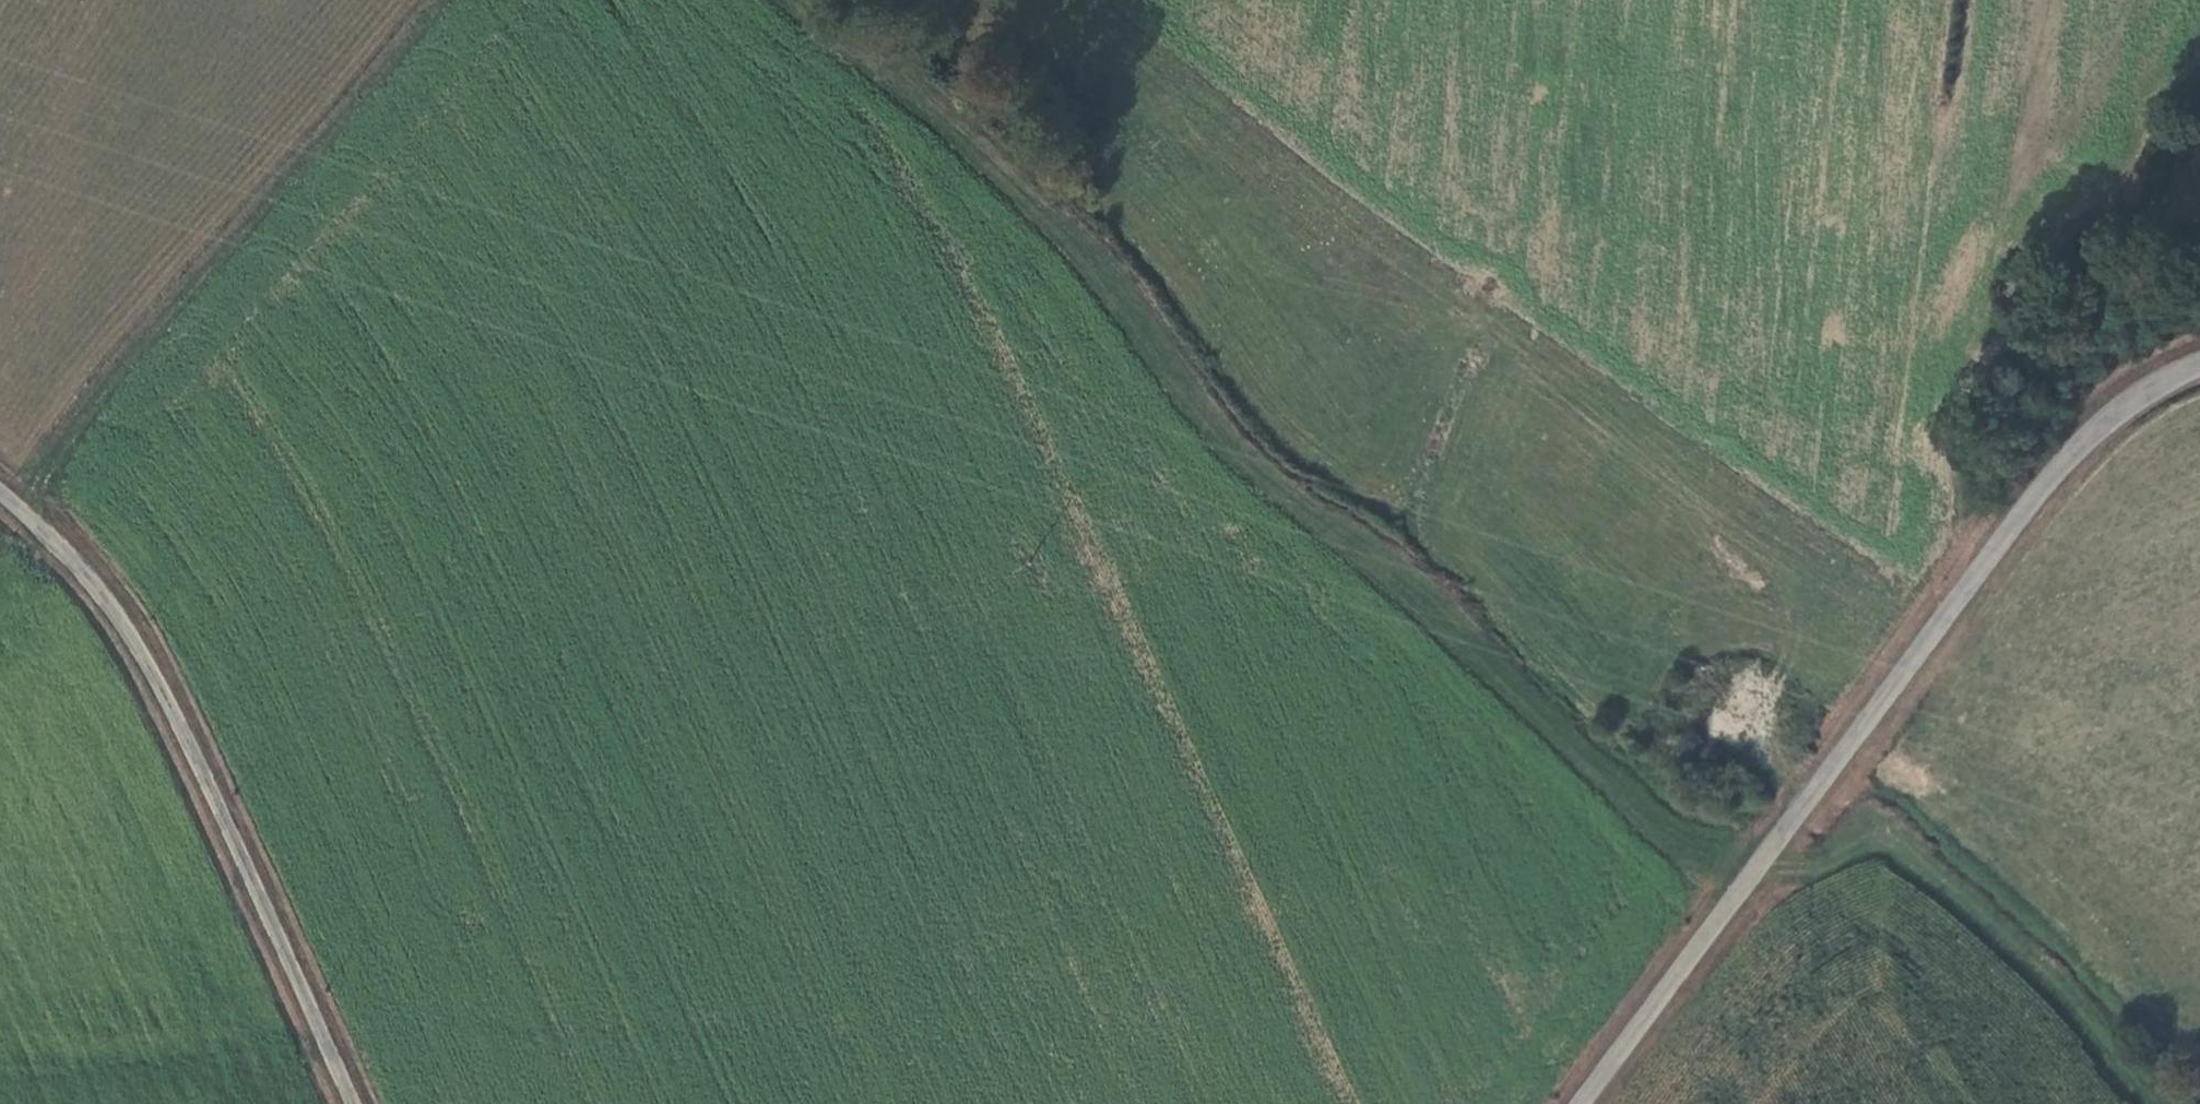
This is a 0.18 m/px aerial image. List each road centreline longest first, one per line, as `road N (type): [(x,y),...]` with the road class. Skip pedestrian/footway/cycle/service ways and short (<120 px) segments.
road 1 (tertiary): [(1581,1103),(2029,502),(2114,413),(2199,363)]
road 2 (tertiary): [(0,491),(59,539),(115,606),(192,728),(360,1103)]

